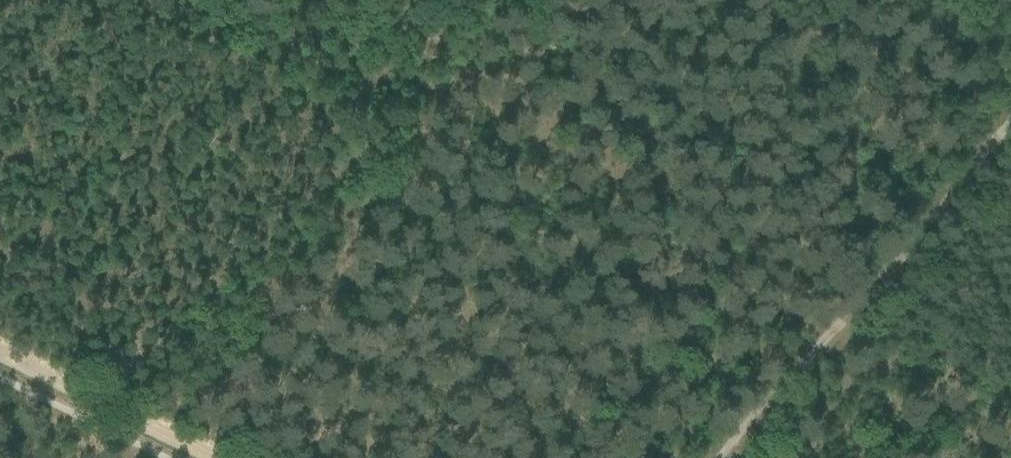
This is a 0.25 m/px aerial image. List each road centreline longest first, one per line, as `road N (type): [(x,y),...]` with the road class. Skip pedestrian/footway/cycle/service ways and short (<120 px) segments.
road 1 (track): [(723,457),(1010,139)]
road 2 (track): [(210,457),(0,356)]

